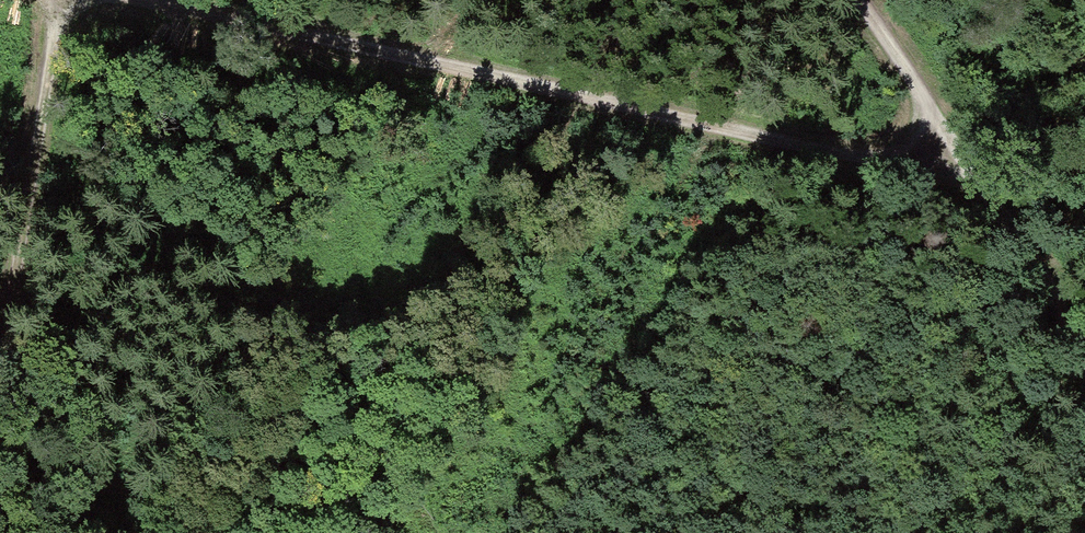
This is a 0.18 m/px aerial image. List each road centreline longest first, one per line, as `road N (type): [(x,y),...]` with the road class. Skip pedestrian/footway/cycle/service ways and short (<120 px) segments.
road 1 (track): [(976,181),(145,0)]
road 2 (track): [(1084,360),(1055,284),(856,0)]
road 3 (track): [(60,0),(0,397)]

